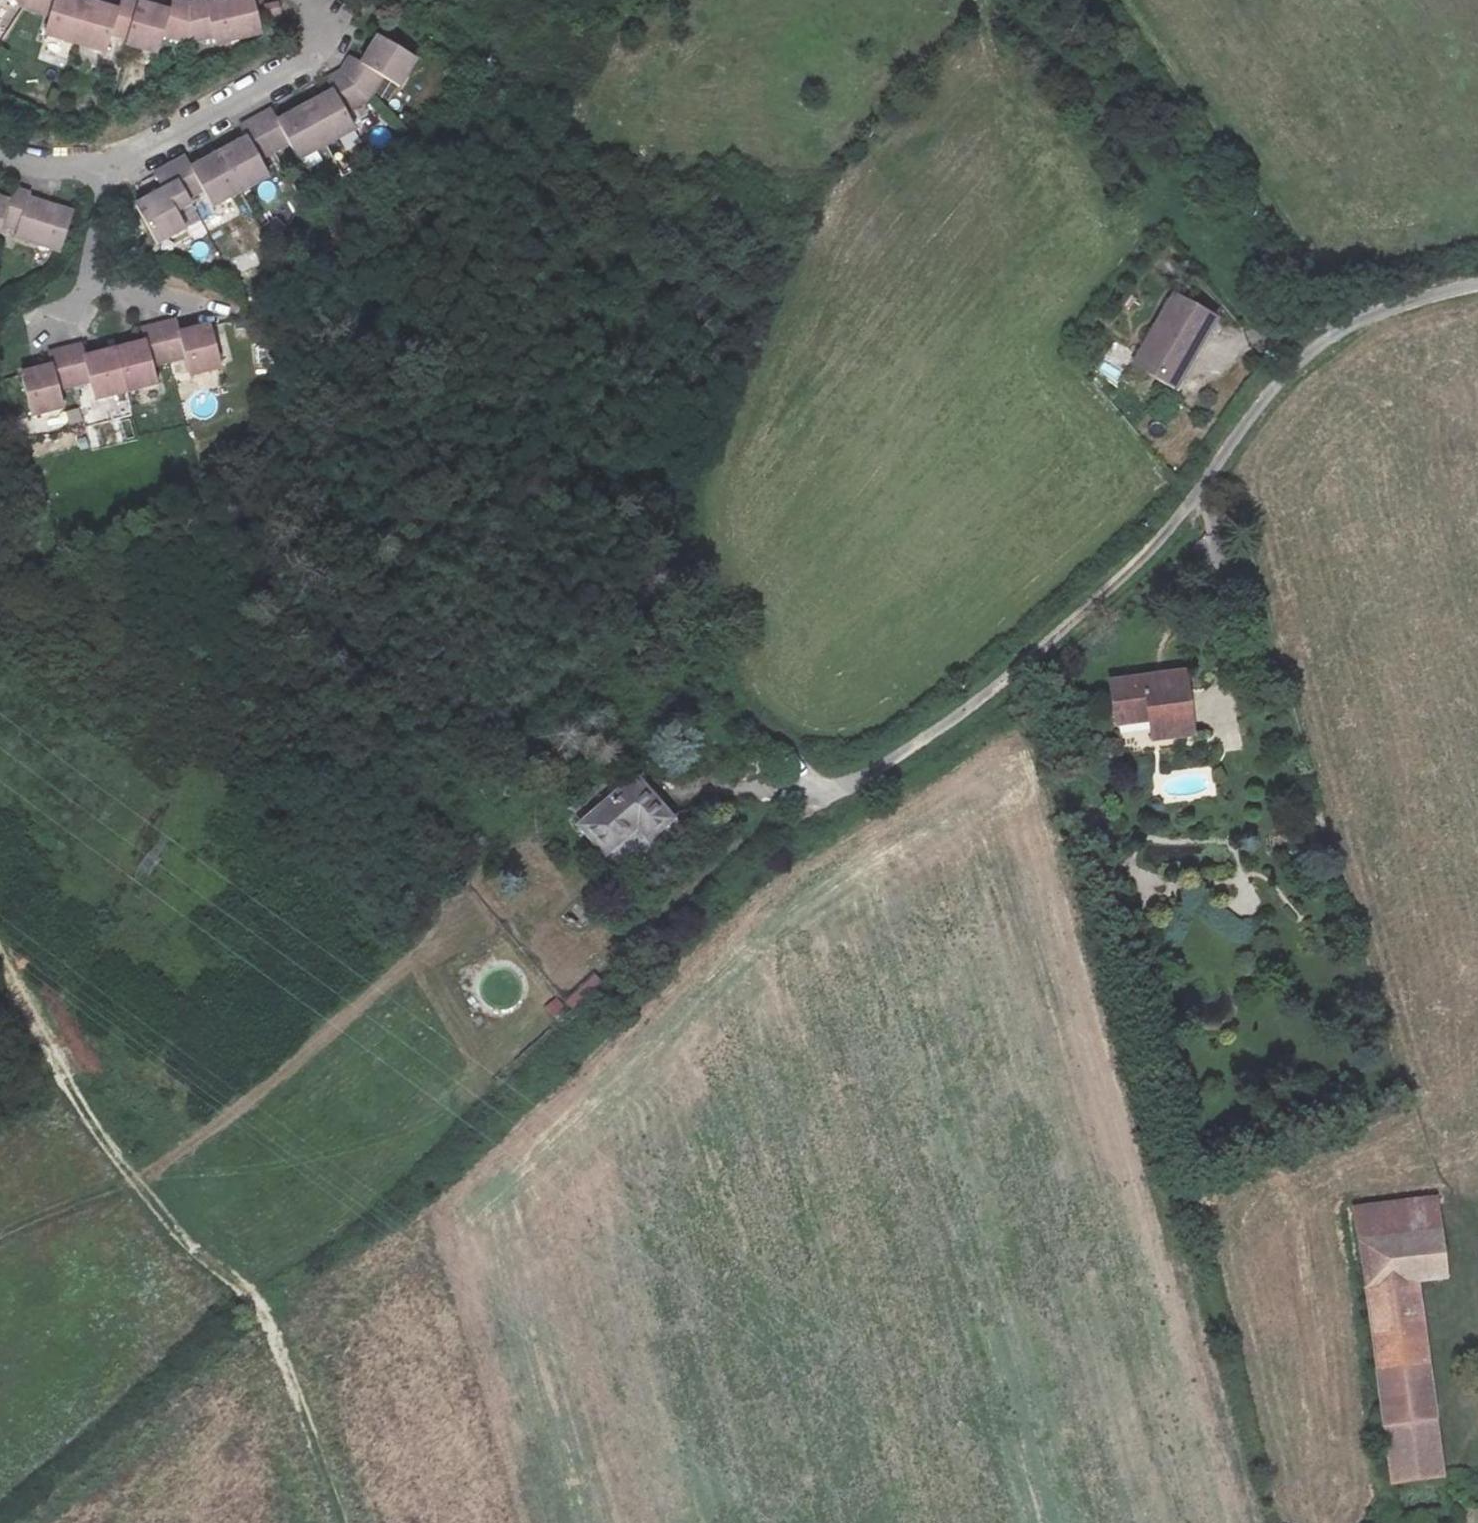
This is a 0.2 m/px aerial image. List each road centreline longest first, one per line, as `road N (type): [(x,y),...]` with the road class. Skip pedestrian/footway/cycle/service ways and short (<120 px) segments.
road 1 (track): [(0,965),(99,1140),(251,1307),(293,1375),(340,1522)]
road 2 (residential): [(104,167),(318,54),(328,21),(308,0)]
road 3 (residential): [(104,167),(83,291),(177,313)]

